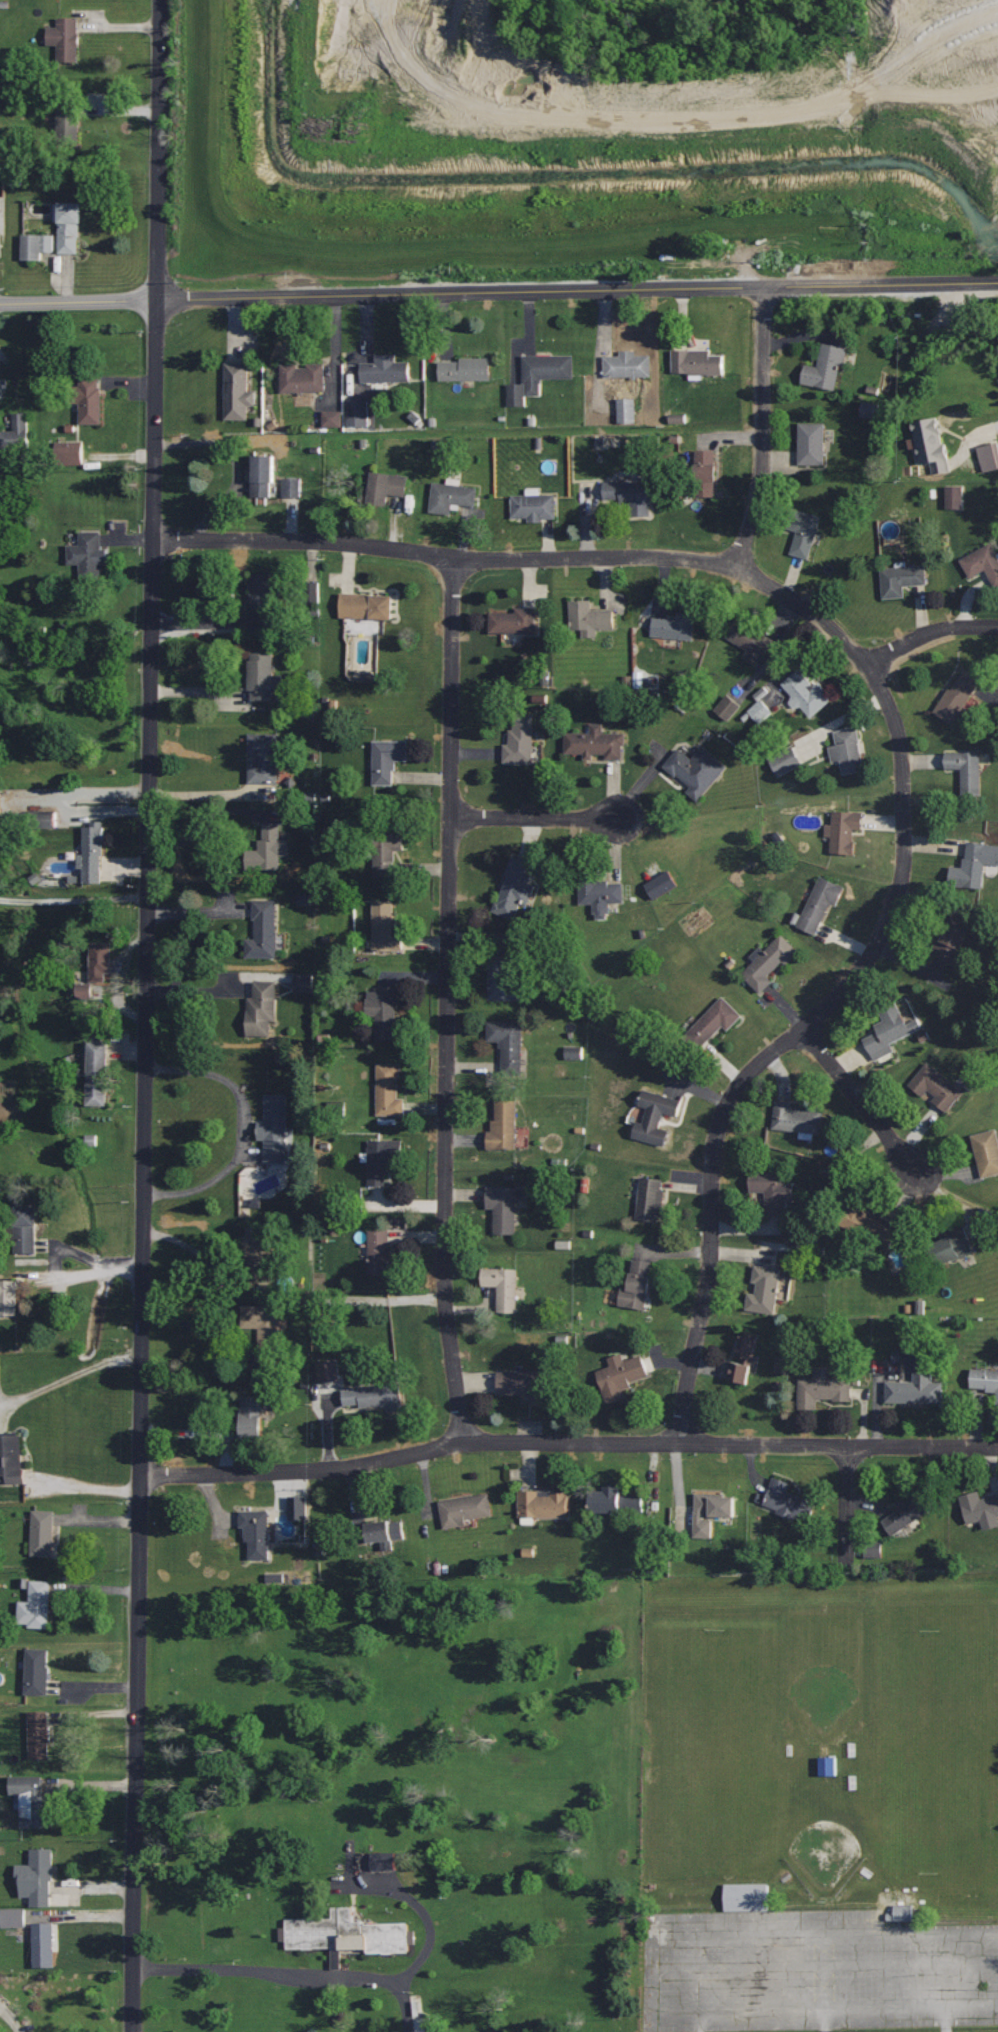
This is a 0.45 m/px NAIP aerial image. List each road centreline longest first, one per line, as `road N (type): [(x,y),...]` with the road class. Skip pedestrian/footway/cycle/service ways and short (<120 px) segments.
road 1 (residential): [(153,541),(345,543),(455,559),(663,557),(734,567),(824,622),(876,678),(902,756),(901,881),(886,927),(852,982),(732,1094),(715,1138),(710,1266),(684,1396),(683,1443)]
road 2 (residential): [(140,1477),(160,0)]
road 3 (residential): [(997,283),(0,304)]
road 4 (residential): [(455,559),(444,1302),(465,1443)]
road 5 (residential): [(140,1477),(343,1469),(465,1443),(997,1448)]
road 6 (residential): [(133,2031),(140,1477)]
road 7 (residential): [(734,567),(761,481),(764,287)]
road 8 (residential): [(802,1028),(919,1176)]
road 9 (residential): [(451,817),(620,818)]
road 10 (residential): [(869,670),(923,634),(997,627)]

